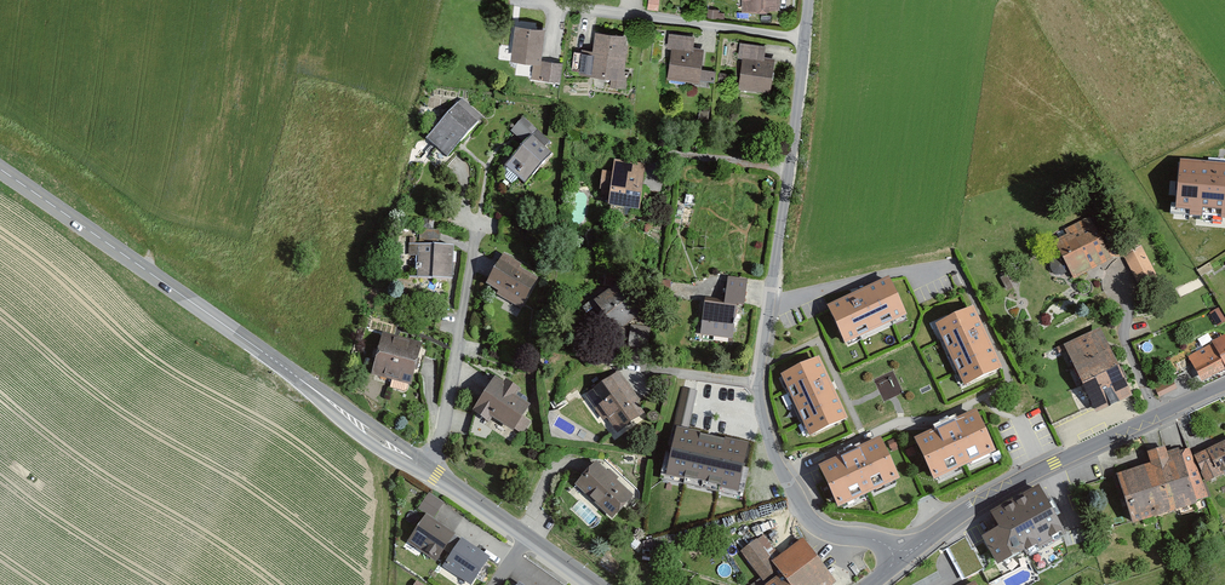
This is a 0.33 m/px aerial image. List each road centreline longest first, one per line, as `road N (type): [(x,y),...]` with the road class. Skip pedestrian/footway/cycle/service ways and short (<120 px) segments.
road 1 (tertiary): [(0,162),(593,584)]
road 2 (residential): [(906,556),(866,537),(823,531),(807,517),(773,456),(755,382),(809,0)]
road 3 (tertiary): [(1224,384),(995,493),(906,556)]

